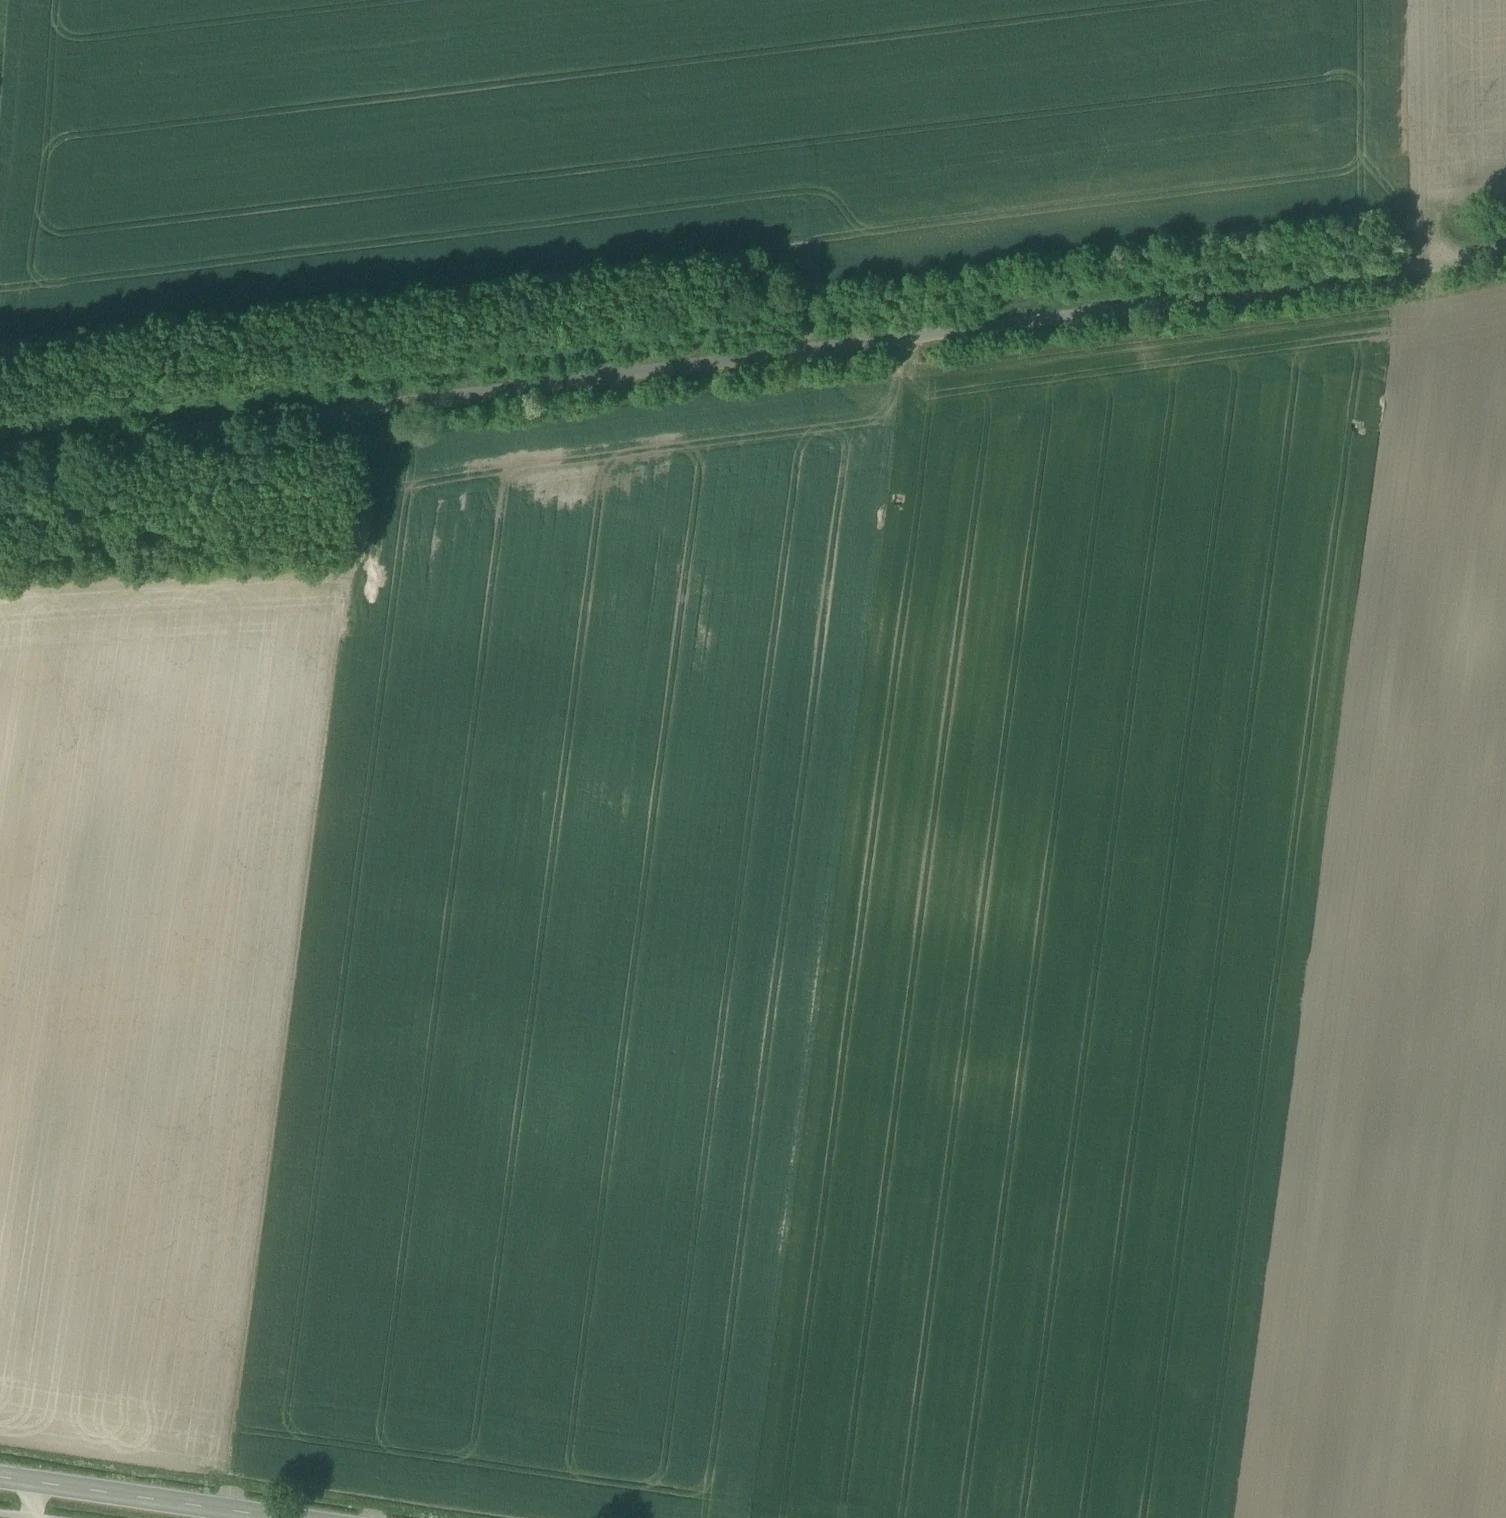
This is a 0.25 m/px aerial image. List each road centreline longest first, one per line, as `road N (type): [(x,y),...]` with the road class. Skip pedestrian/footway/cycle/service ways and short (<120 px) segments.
road 1 (unclassified): [(1505,246),(1234,301),(0,449)]
road 2 (secondary): [(283,1517),(0,1477)]

